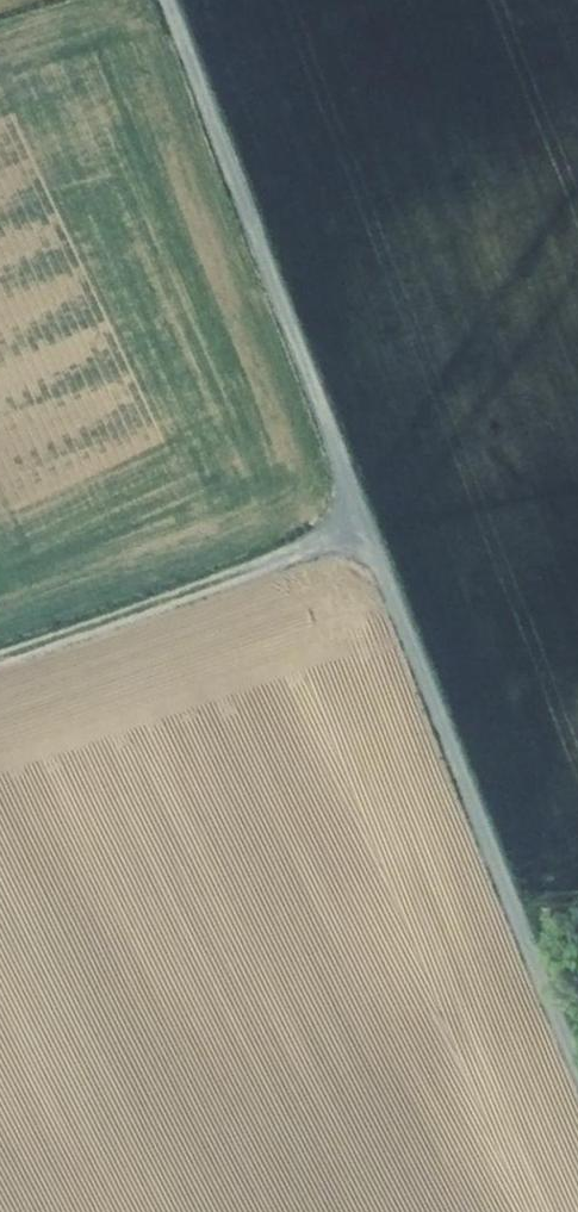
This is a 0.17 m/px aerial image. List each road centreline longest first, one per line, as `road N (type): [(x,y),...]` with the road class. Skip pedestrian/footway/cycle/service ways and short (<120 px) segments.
road 1 (track): [(577,1072),(359,527),(169,0)]
road 2 (track): [(359,527),(0,660)]

